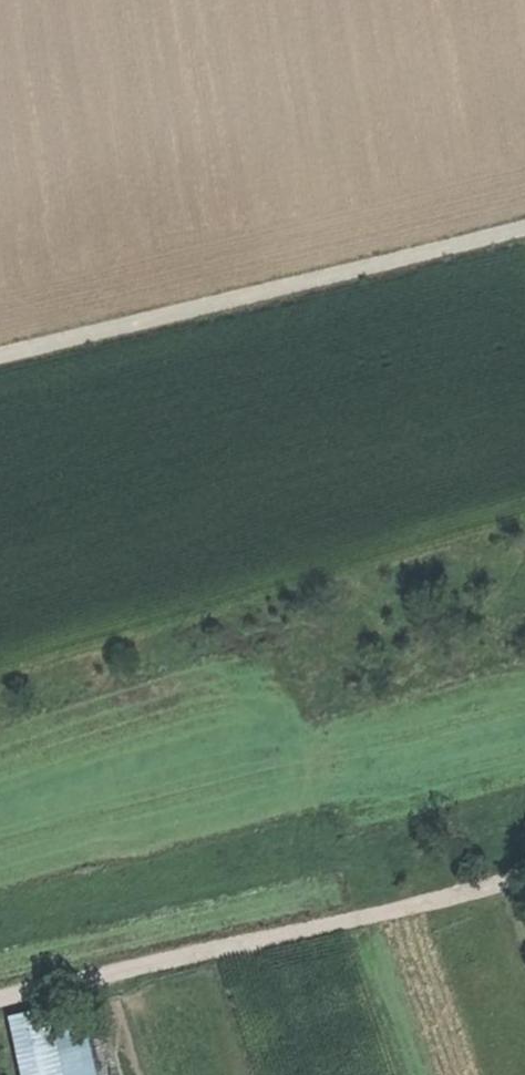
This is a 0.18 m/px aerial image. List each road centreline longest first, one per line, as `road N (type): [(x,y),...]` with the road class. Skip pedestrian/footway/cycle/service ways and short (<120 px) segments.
road 1 (track): [(0,354),(524,228)]
road 2 (track): [(0,1001),(524,880)]

